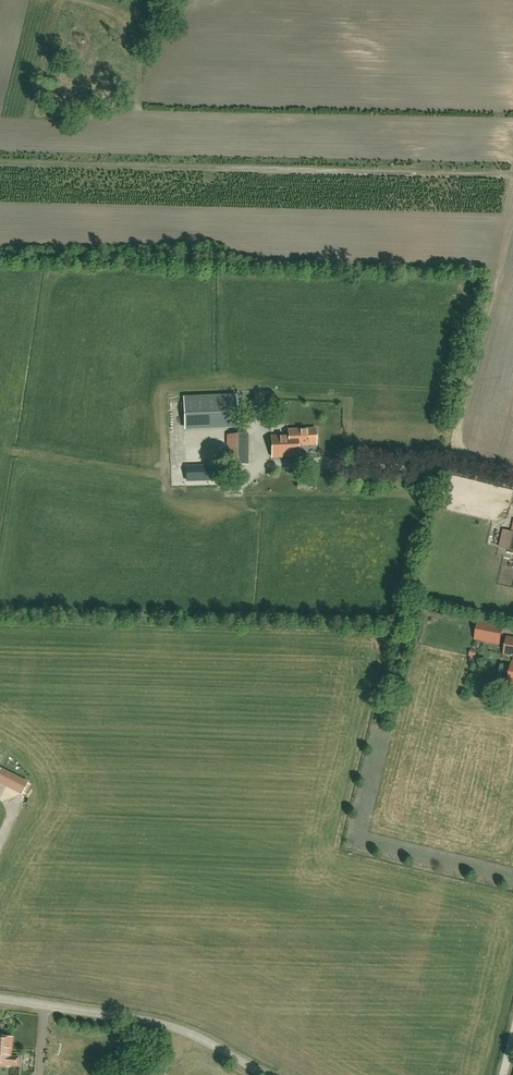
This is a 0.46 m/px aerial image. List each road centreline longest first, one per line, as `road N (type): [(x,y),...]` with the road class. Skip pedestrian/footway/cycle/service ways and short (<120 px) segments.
road 1 (unclassified): [(263,1074),(187,1032),(0,998)]

